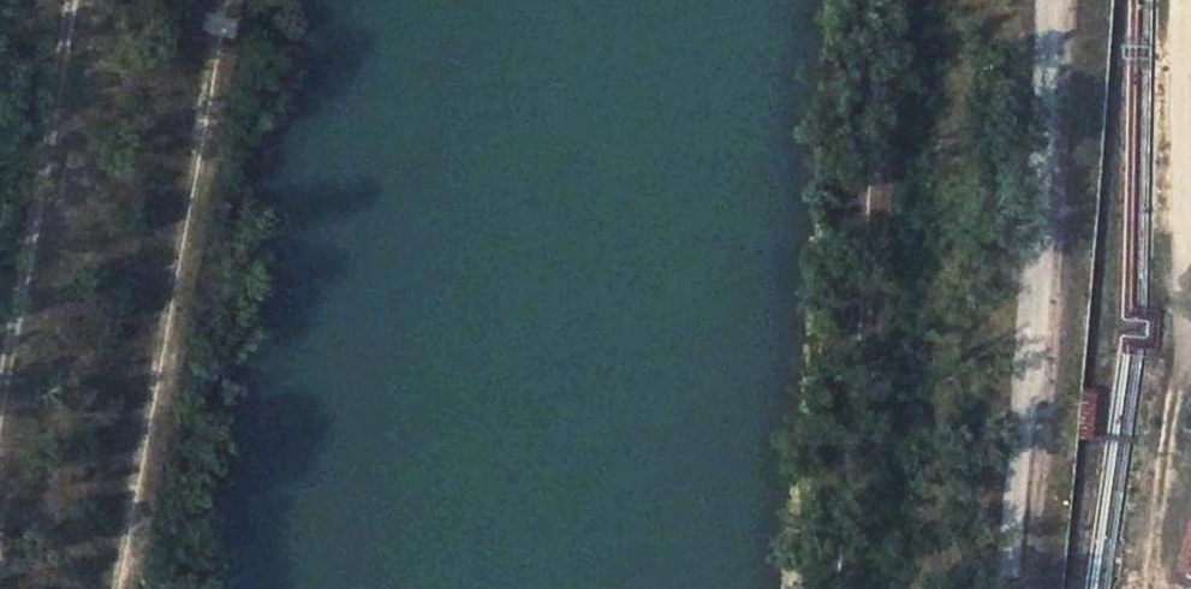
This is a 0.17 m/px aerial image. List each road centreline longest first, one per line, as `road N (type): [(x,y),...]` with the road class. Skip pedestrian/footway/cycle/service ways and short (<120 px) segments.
road 1 (track): [(1018,588),(1062,189),(1067,0)]
road 2 (track): [(845,588),(886,0)]
road 3 (track): [(61,0),(0,356)]

